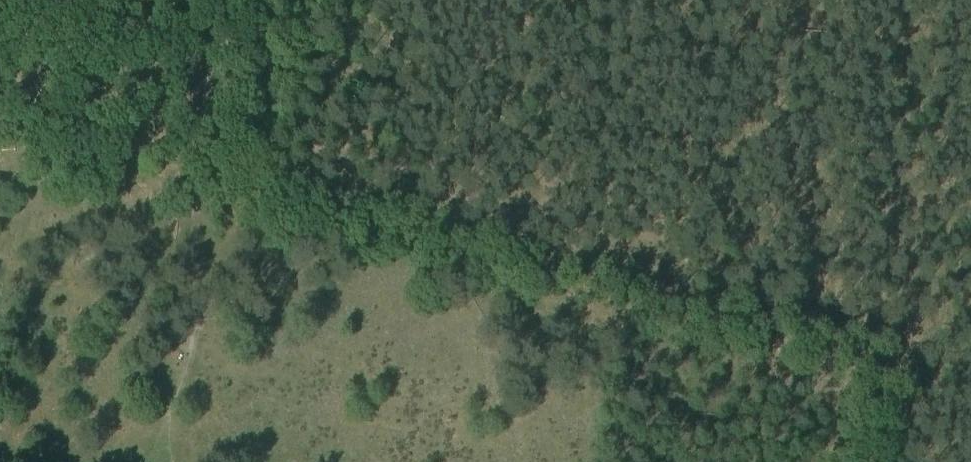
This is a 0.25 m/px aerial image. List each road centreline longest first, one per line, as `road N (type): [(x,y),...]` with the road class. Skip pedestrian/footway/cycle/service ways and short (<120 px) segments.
road 1 (track): [(153,461),(199,316),(196,166),(210,0)]

